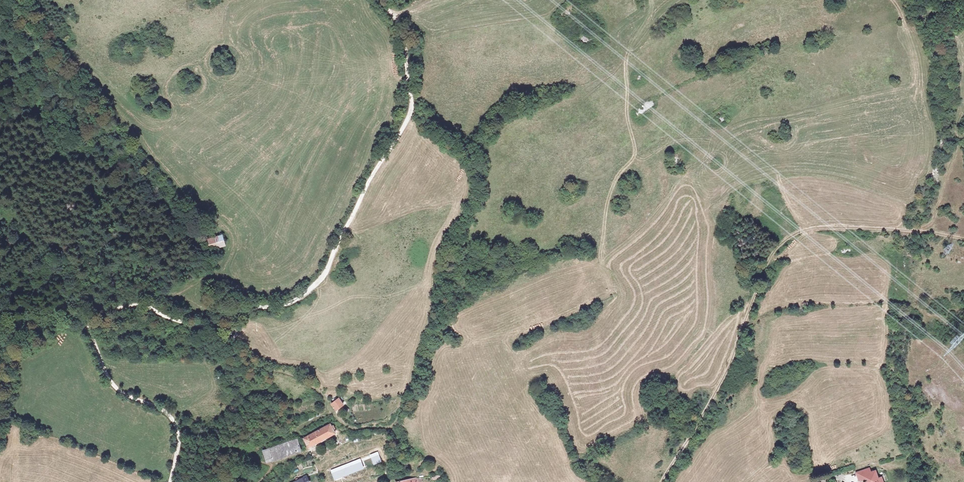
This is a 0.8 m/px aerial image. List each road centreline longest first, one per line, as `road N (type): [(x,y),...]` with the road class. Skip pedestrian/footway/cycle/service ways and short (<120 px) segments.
road 1 (track): [(386,0),(402,39),(409,113),(316,283),(300,298),(248,307),(213,324),(118,305),(94,326)]
road 2 (track): [(660,481),(726,373),(769,258),(792,235),(852,227),(963,238)]
road 3 (track): [(94,326),(113,381),(180,427),(176,481)]

